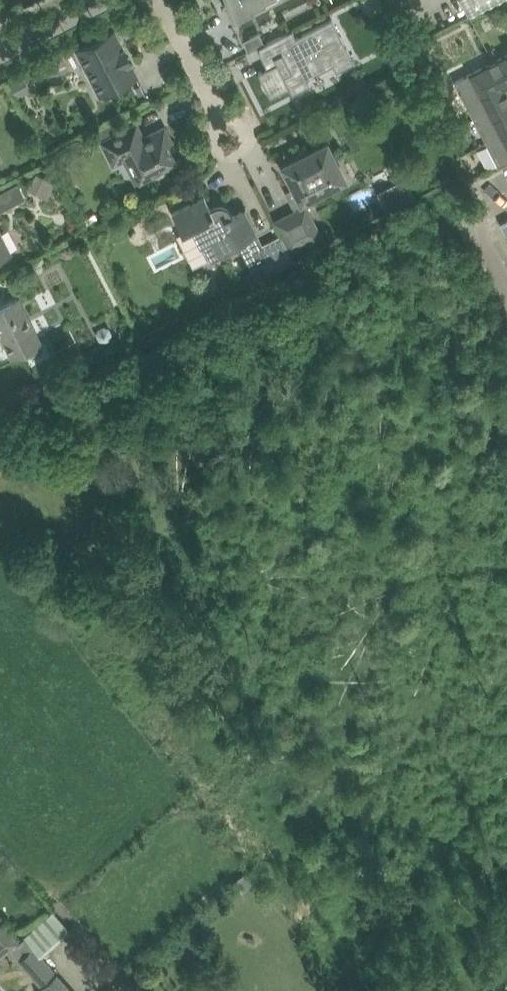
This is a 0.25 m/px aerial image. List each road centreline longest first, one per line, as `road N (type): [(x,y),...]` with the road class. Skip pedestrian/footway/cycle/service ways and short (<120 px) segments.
road 1 (residential): [(222,116),(164,0)]

